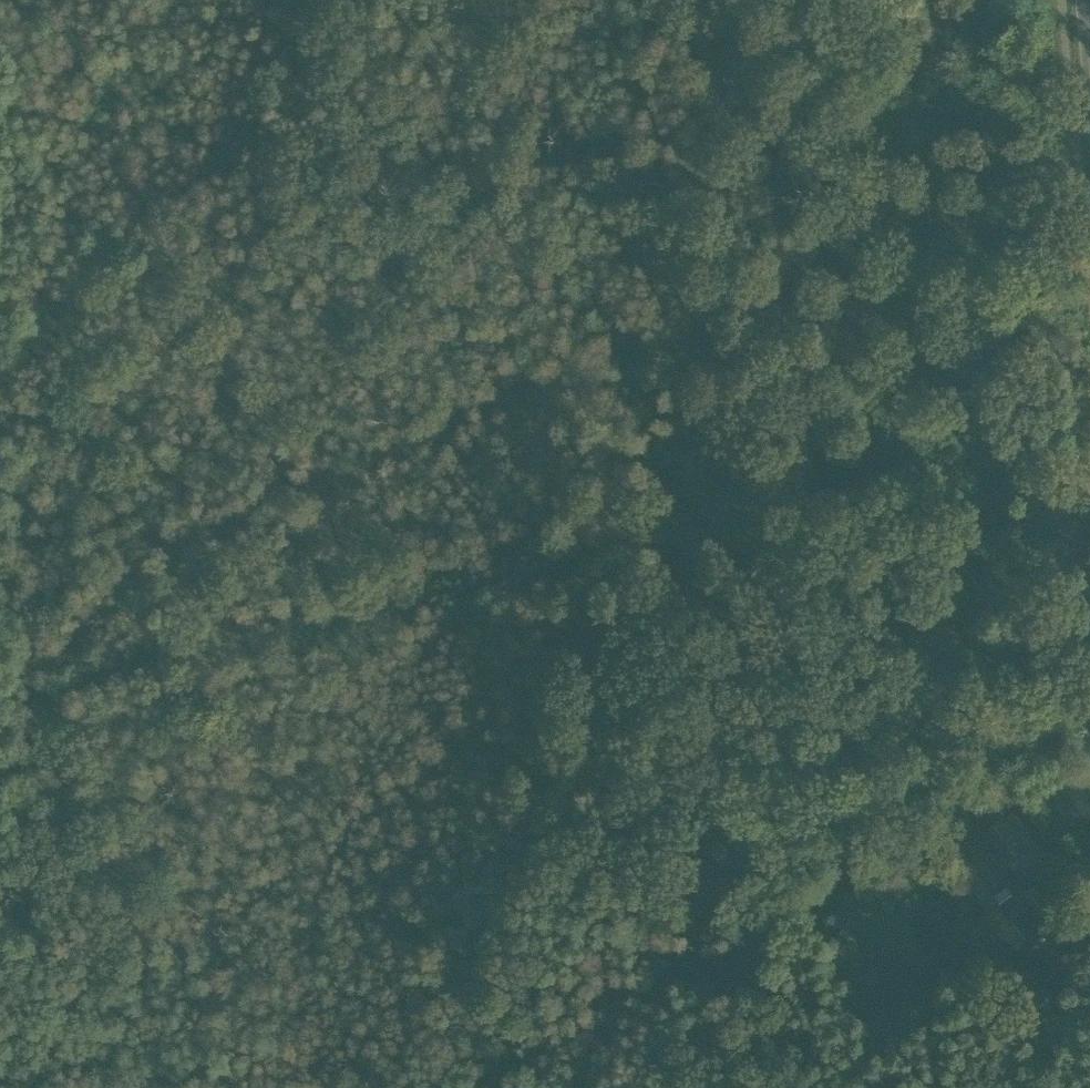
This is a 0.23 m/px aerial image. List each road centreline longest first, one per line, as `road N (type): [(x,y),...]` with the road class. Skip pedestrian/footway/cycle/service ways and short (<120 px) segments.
road 1 (track): [(816,1087),(807,911),(402,0)]

